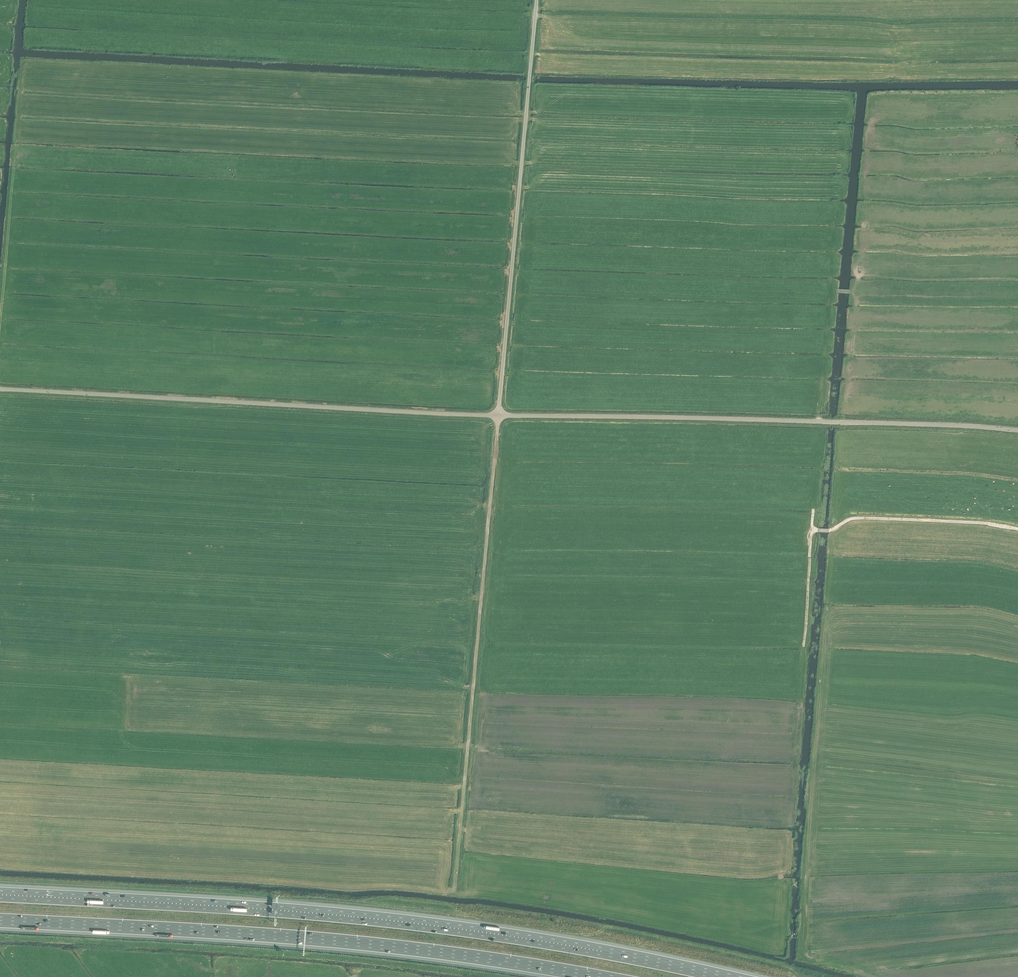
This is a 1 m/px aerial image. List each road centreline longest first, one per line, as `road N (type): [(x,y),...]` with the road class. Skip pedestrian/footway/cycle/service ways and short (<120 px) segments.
road 1 (motorway): [(730,976),(382,919),(0,894)]
road 2 (motorway): [(0,920),(382,944),(603,976)]
road 3 (unclassified): [(1017,430),(498,415)]
road 4 (unclassified): [(498,415),(0,389)]
road 5 (track): [(455,887),(498,415)]
road 6 (unclassified): [(498,415),(537,0)]
road 7 (track): [(21,89),(0,317)]

